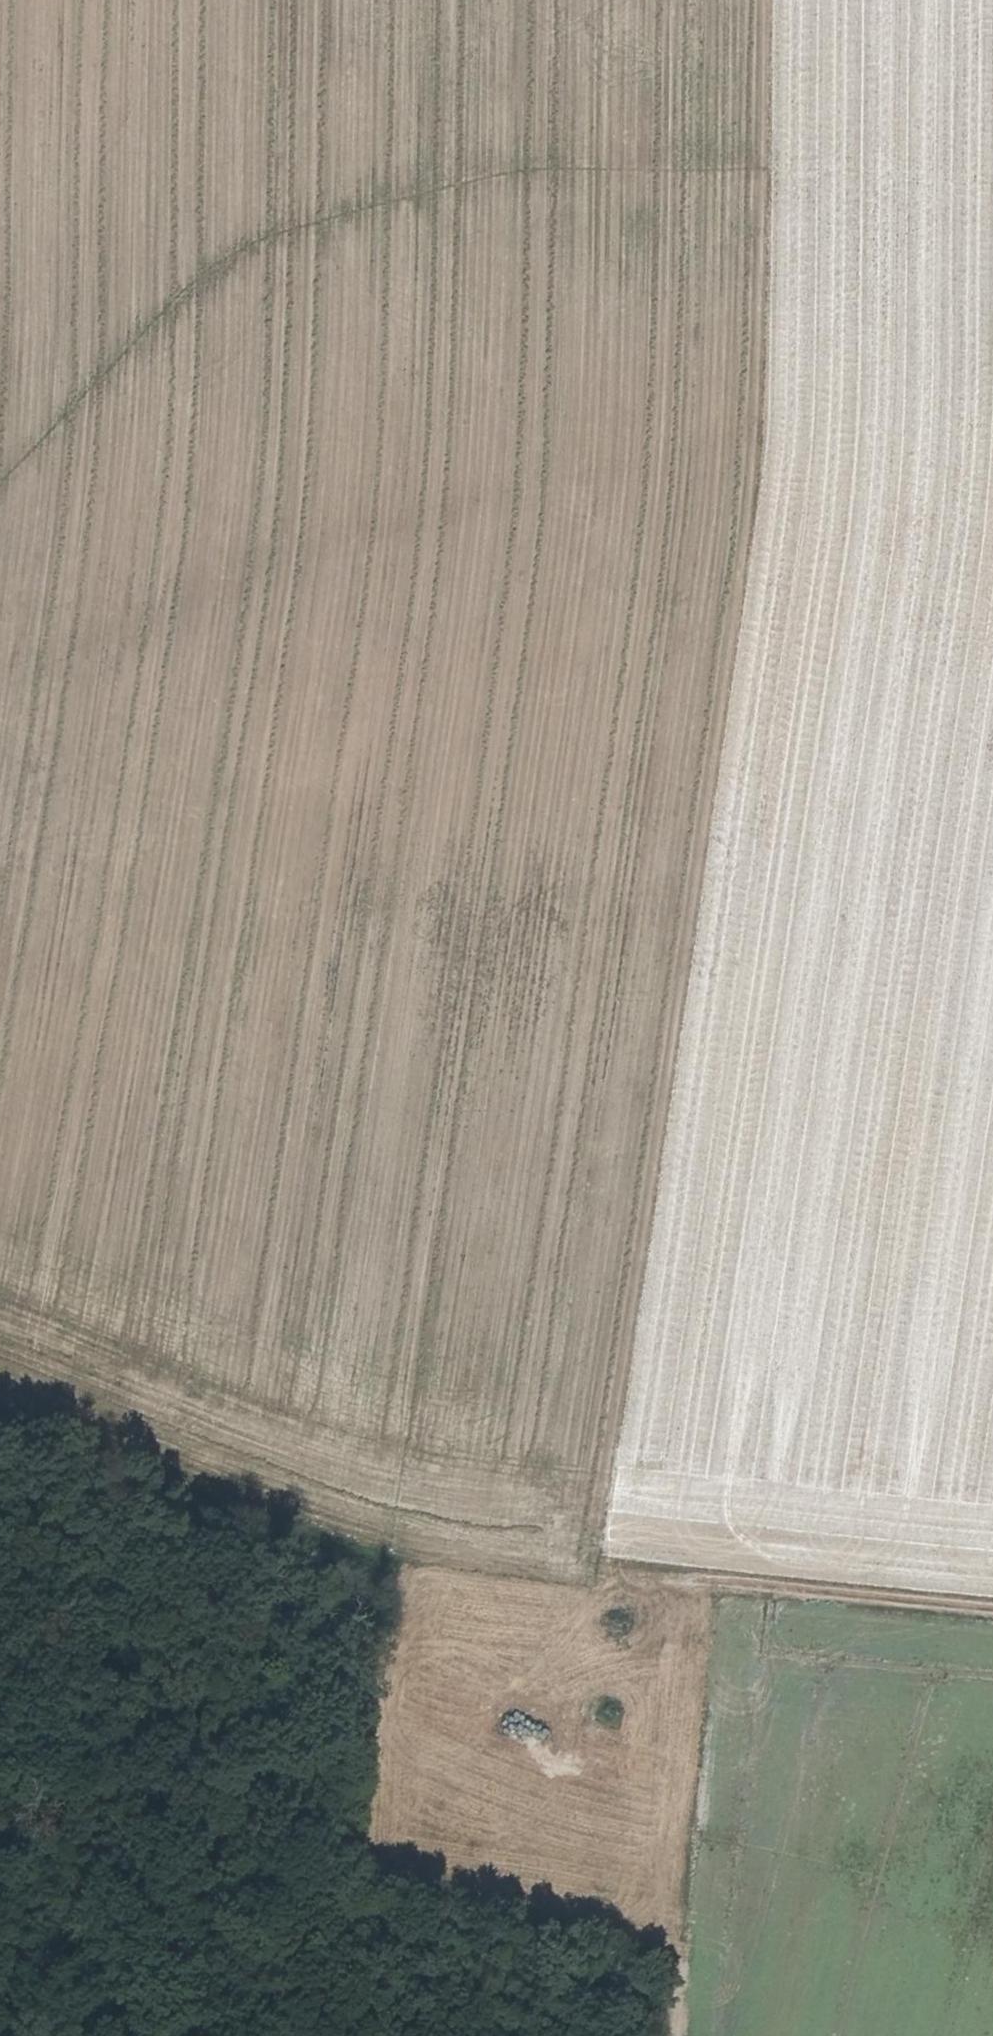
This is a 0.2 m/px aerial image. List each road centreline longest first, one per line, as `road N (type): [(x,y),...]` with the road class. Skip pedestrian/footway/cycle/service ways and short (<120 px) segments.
road 1 (track): [(992,1623),(668,1581)]

